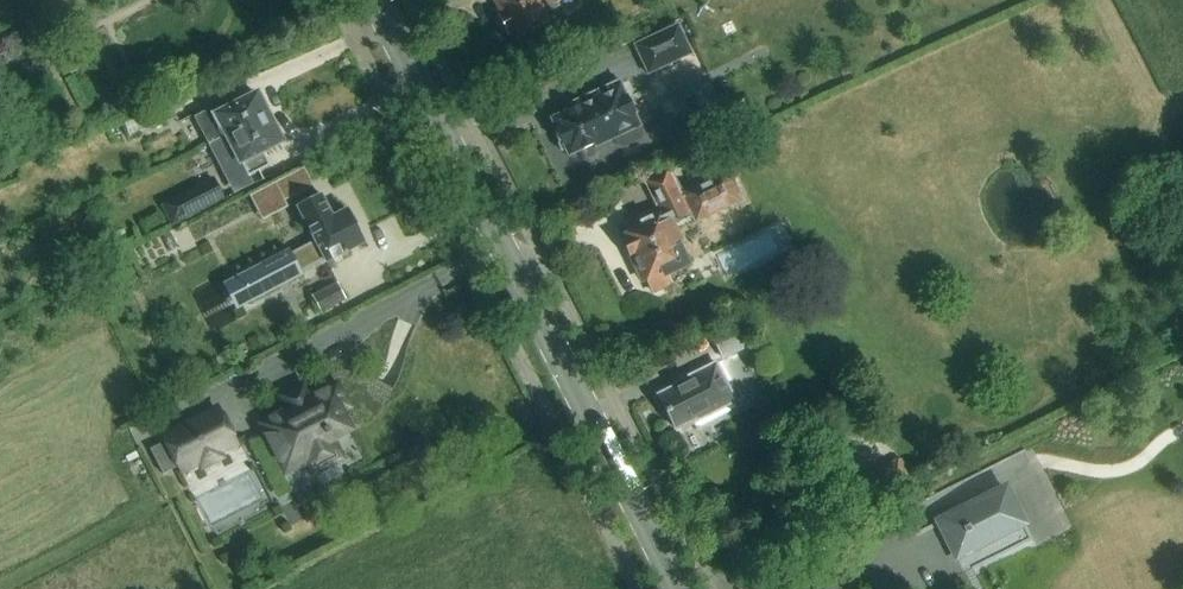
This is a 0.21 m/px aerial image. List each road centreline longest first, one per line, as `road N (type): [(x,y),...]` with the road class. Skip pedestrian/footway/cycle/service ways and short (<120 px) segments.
road 1 (secondary): [(679,588),(373,0)]
road 2 (track): [(1099,0),(1152,103),(1126,193),(1182,313)]

